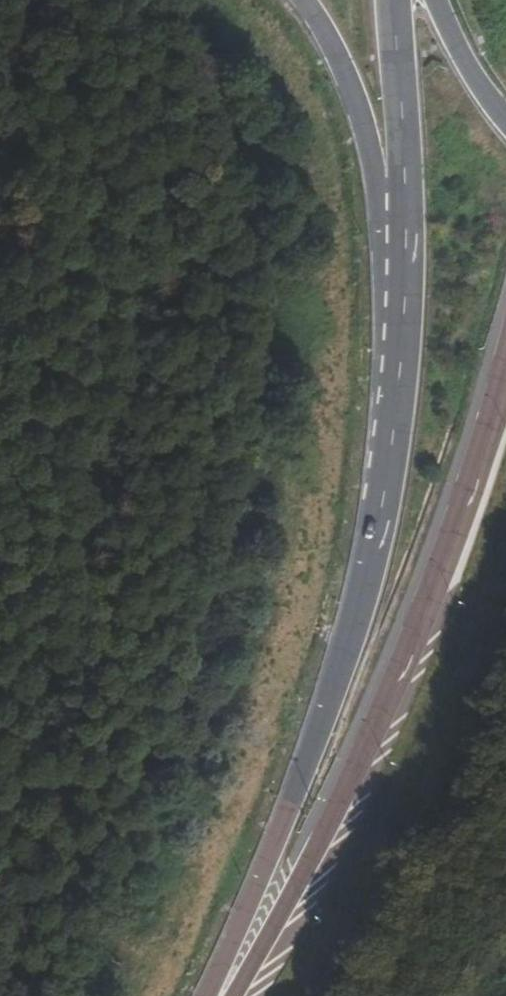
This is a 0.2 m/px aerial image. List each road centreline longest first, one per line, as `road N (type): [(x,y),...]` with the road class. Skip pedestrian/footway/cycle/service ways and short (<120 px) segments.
road 1 (motorway): [(395,308),(390,474),(341,652),(202,995)]
road 2 (motorway): [(505,359),(368,753),(231,995)]
road 3 (tertiary): [(296,0),(364,111),(395,308)]
road 4 (motorway): [(400,0),(405,199),(395,308)]
road 5 (secondary): [(435,0),(473,83),(505,123)]

